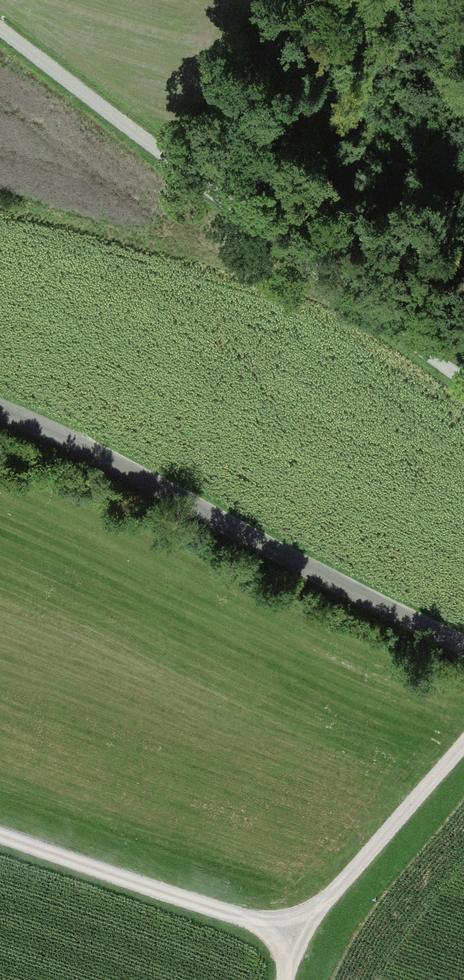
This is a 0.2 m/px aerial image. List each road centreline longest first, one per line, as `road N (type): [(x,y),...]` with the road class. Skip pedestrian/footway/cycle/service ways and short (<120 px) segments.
road 1 (track): [(463,376),(0,30)]
road 2 (track): [(0,841),(292,935),(463,739)]
road 3 (residential): [(463,647),(0,403)]

